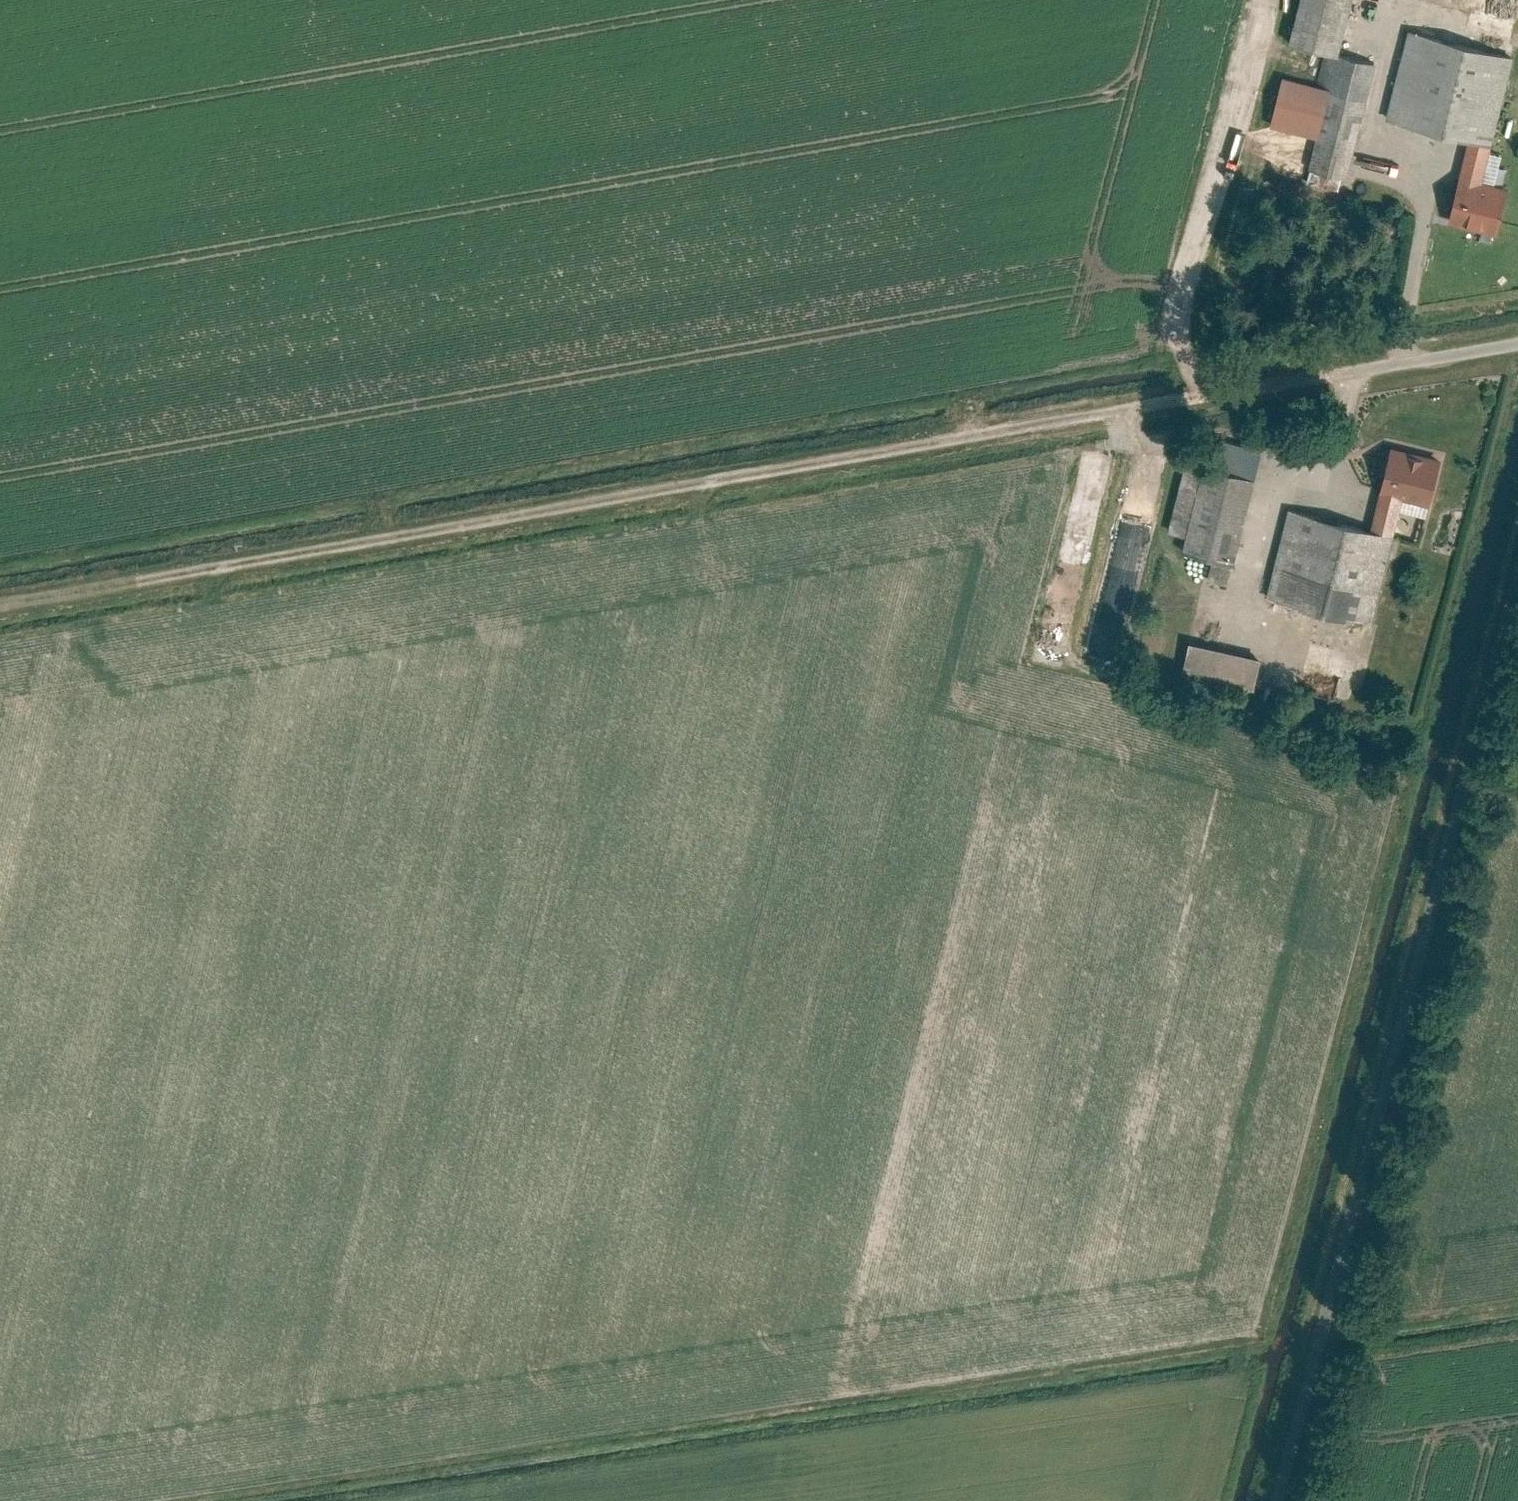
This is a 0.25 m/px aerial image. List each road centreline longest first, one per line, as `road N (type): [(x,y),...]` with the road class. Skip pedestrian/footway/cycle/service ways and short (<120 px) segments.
road 1 (unclassified): [(1274,1500),(1517,563)]

